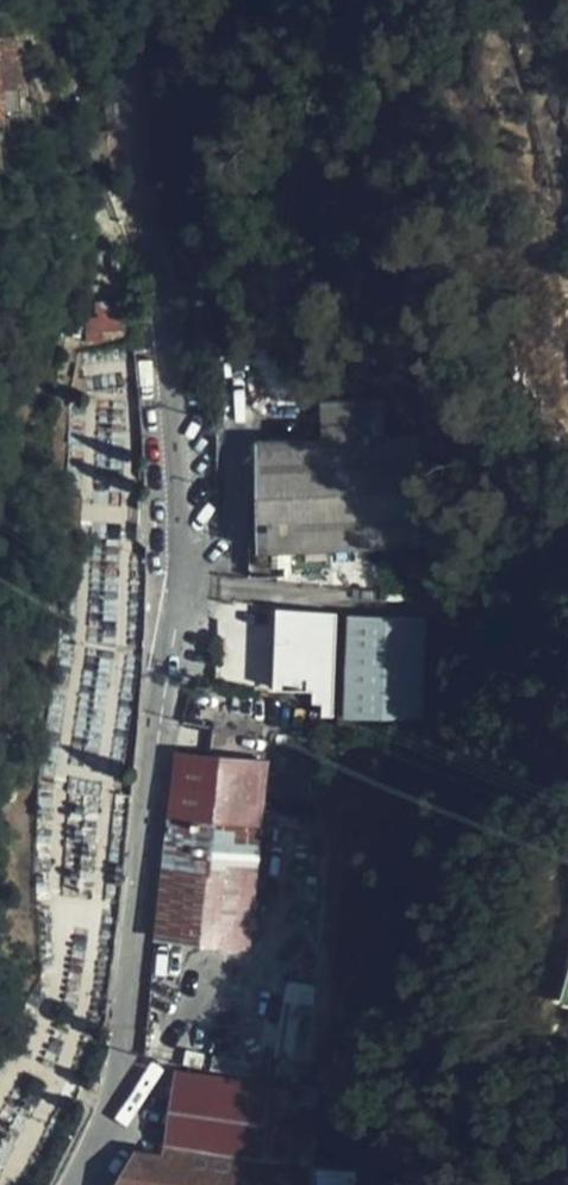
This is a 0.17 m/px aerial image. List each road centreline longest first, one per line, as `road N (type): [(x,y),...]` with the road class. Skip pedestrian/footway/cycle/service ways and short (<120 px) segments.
road 1 (residential): [(82,1184),(124,1071),(176,587),(167,329),(131,85),(134,0)]

